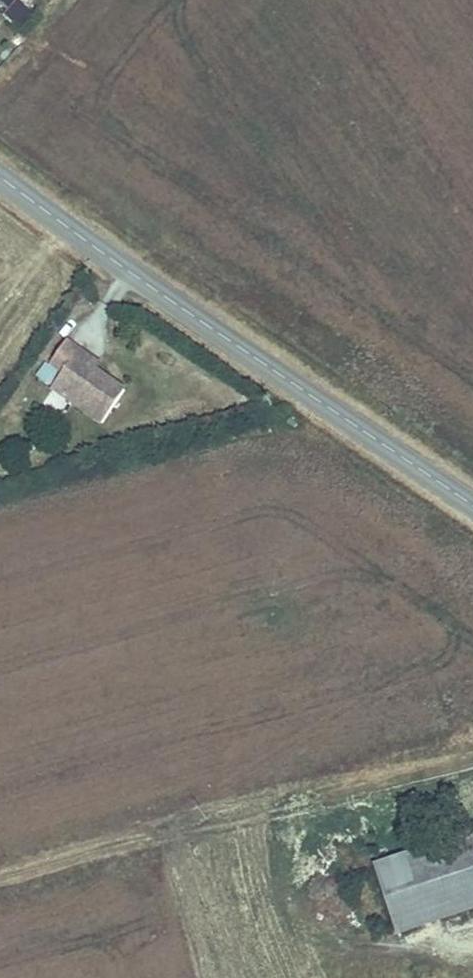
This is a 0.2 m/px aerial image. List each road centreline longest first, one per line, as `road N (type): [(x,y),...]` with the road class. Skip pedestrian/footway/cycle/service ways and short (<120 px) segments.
road 1 (unclassified): [(0,172),(472,506)]
road 2 (track): [(0,879),(170,833),(472,769)]

